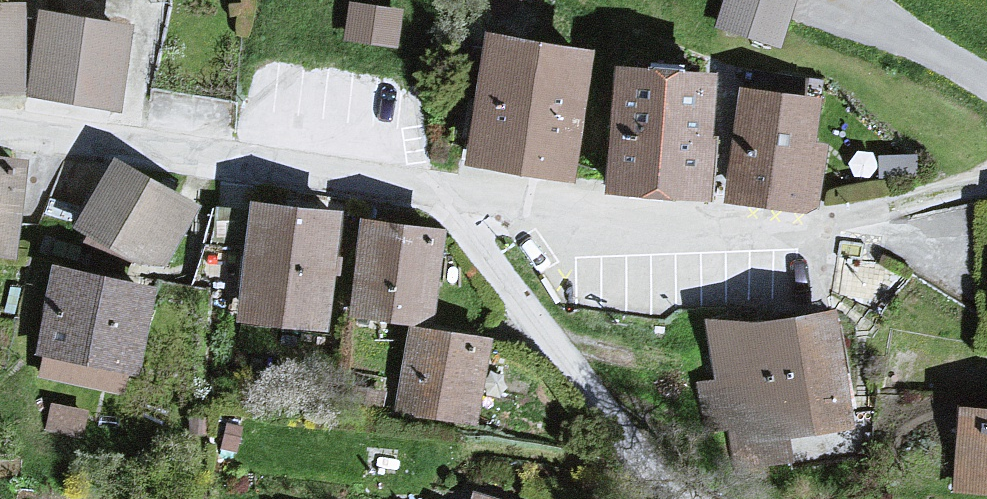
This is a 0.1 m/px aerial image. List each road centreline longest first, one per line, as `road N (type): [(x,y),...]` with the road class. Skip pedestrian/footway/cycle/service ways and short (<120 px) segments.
road 1 (residential): [(0,133),(436,199),(814,231)]
road 2 (track): [(814,231),(986,189)]
road 3 (track): [(986,83),(868,0)]

